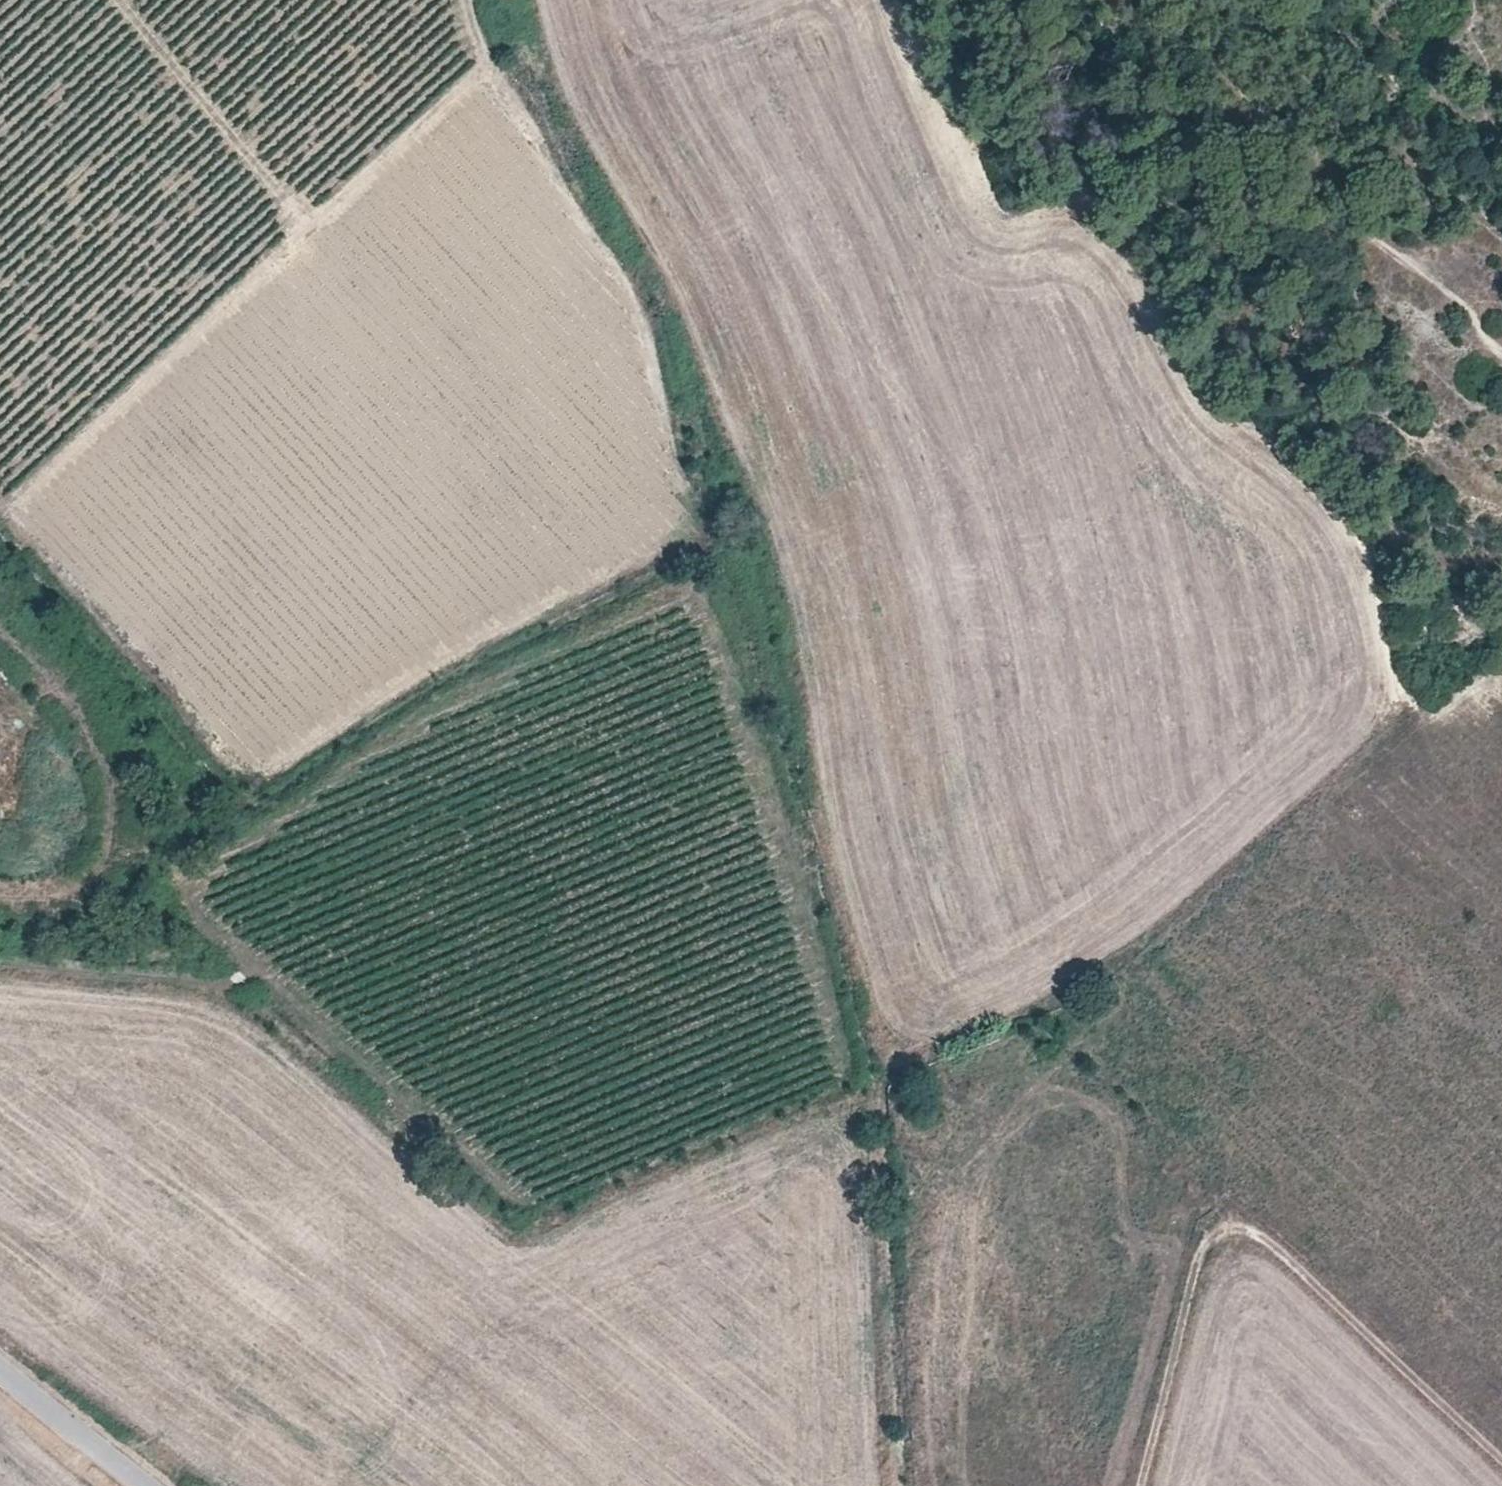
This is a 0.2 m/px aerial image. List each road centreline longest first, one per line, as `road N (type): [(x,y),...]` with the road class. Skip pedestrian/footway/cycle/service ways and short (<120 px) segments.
road 1 (track): [(1501,1459),(1272,1244),(1246,1232),(1219,1235),(1197,1258),(1141,1485)]
road 2 (unclassified): [(0,1374),(142,1485)]

